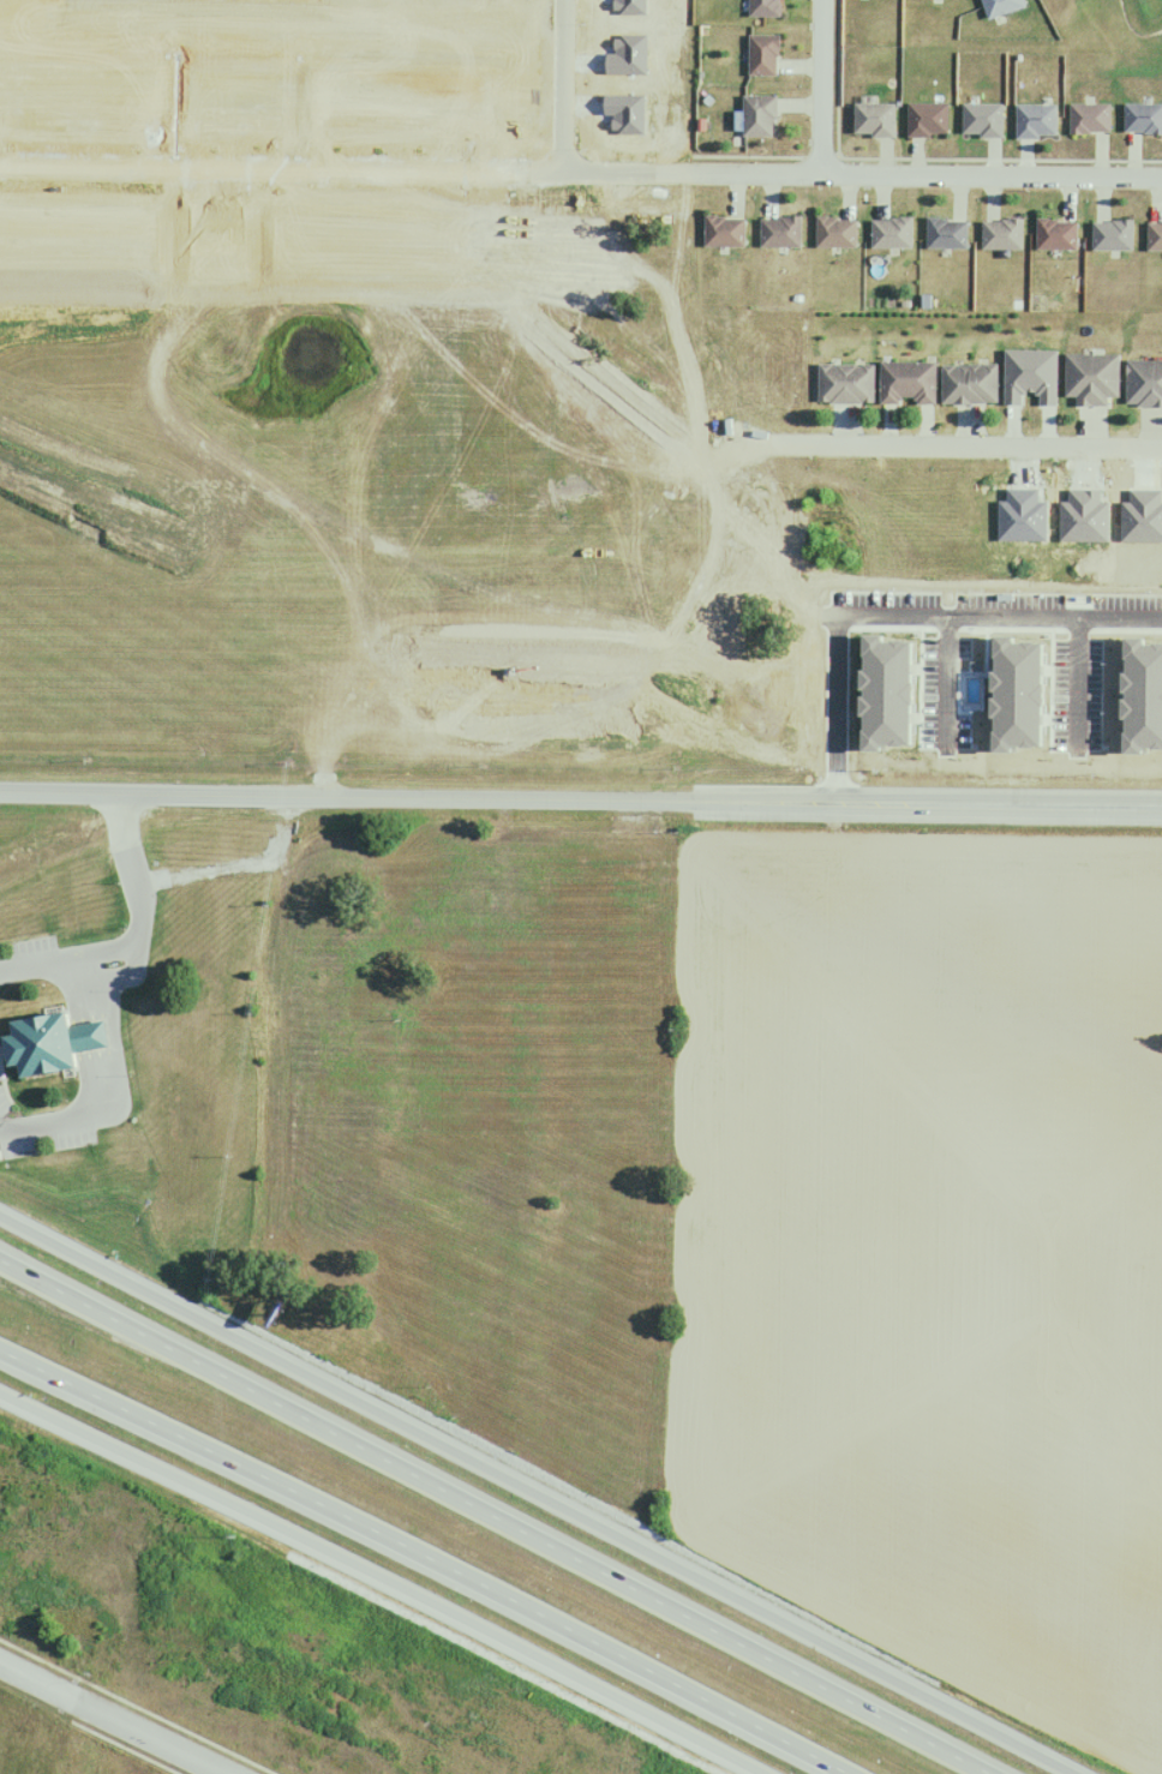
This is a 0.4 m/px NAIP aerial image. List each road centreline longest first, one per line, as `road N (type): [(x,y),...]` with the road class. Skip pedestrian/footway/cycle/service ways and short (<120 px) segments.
road 1 (secondary): [(1065,1773),(0,1216)]
road 2 (motorway): [(995,1773),(0,1250)]
road 3 (motorway): [(0,1345),(309,1493),(851,1773)]
road 4 (secondary): [(292,796),(1161,805)]
road 5 (secondary): [(0,1398),(387,1578),(765,1773)]
road 6 (track): [(557,168),(10,164)]
road 7 (residential): [(648,172),(1161,177)]
road 8 (residential): [(832,802),(839,616),(1161,607)]
road 9 (residential): [(777,443),(1161,448)]
road 10 (secondary): [(0,790),(292,796)]
road 11 (residential): [(0,1665),(227,1773)]
road 12 (residential): [(820,0),(819,173)]
road 13 (residential): [(558,0),(557,168)]

